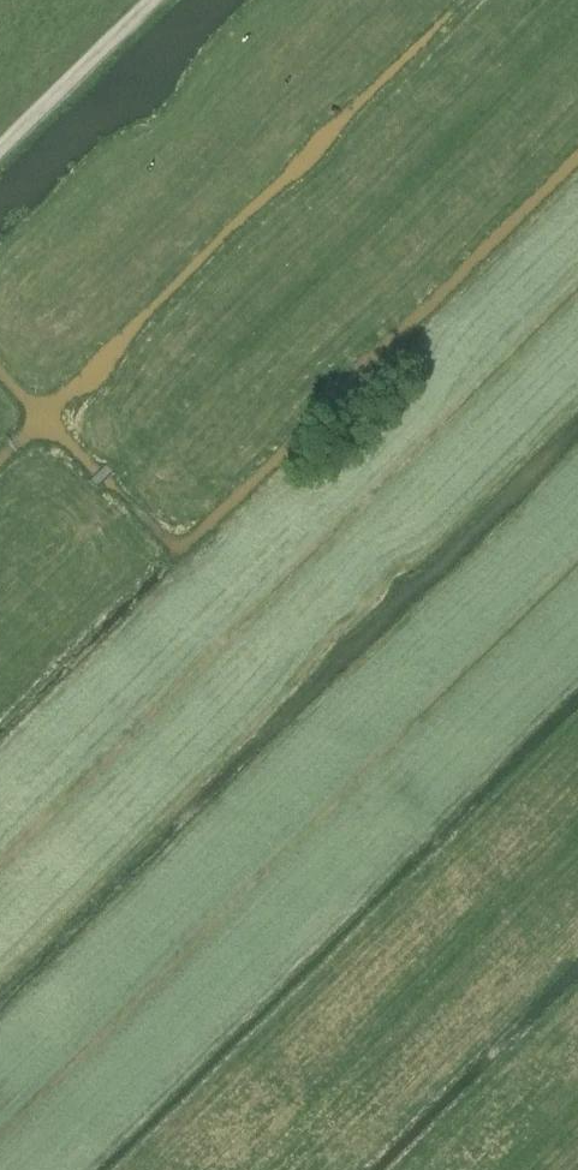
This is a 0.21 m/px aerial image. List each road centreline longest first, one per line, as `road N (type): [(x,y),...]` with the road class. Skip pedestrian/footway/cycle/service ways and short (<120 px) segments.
road 1 (track): [(150,0),(0,149)]

